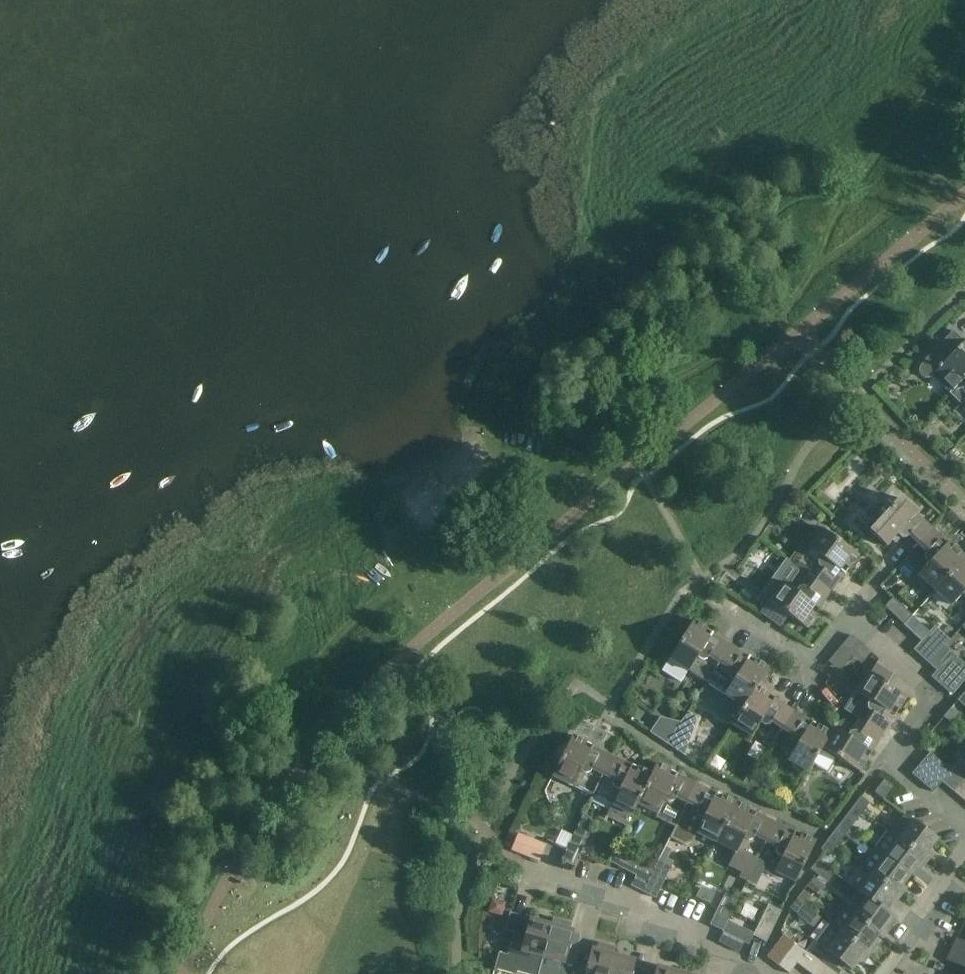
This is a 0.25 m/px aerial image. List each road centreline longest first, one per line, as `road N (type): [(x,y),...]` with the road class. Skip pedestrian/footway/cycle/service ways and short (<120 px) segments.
road 1 (residential): [(964,827),(907,784),(896,748),(923,708),(917,681),(854,619),(838,624),(808,662),(724,612)]
road 2 (residential): [(738,963),(689,931),(524,866)]
road 3 (residential): [(964,861),(889,973)]

